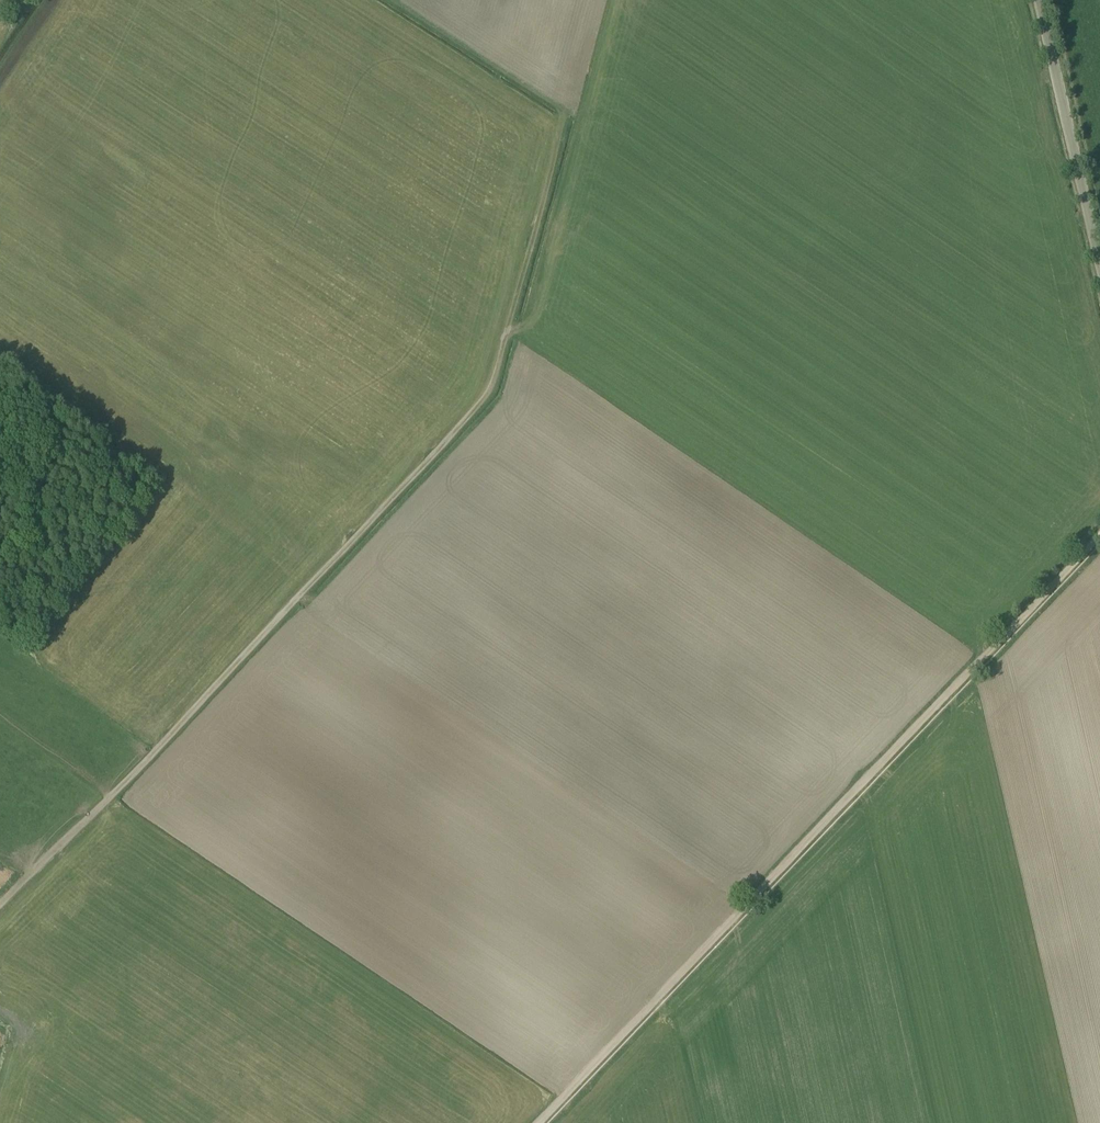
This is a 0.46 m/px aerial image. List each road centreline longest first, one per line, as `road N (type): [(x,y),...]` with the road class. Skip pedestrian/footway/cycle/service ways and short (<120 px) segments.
road 1 (track): [(1099,534),(539,1122)]
road 2 (unclassified): [(1099,256),(1041,0)]

